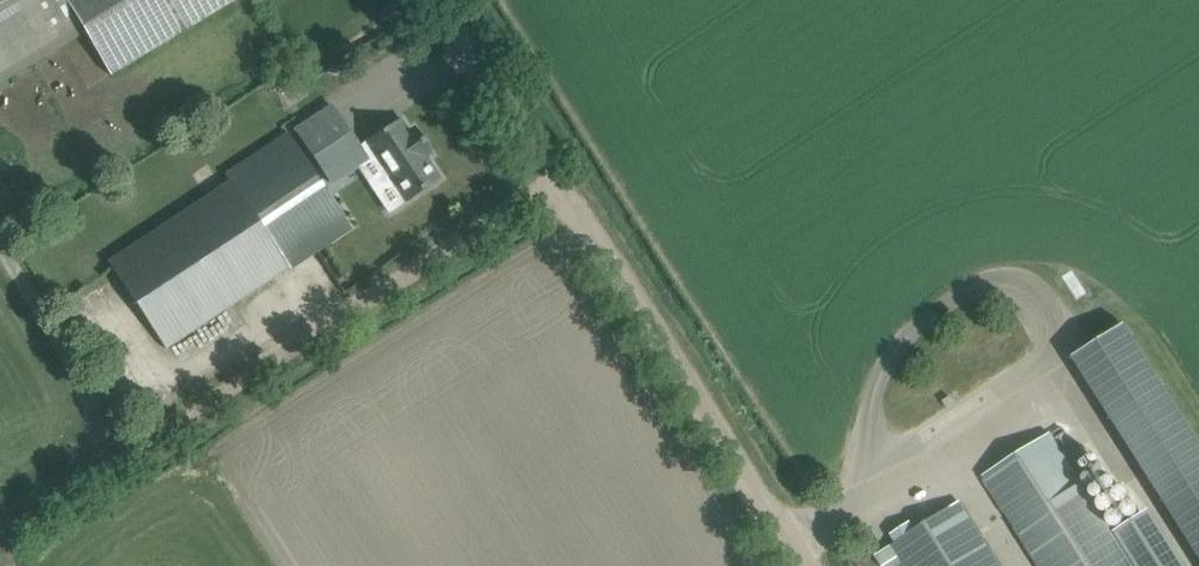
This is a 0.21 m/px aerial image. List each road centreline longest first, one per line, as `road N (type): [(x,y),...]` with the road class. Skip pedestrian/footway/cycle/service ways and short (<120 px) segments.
road 1 (track): [(0,557),(568,194)]
road 2 (track): [(802,565),(568,194)]
road 3 (unclassified): [(568,194),(445,0)]

